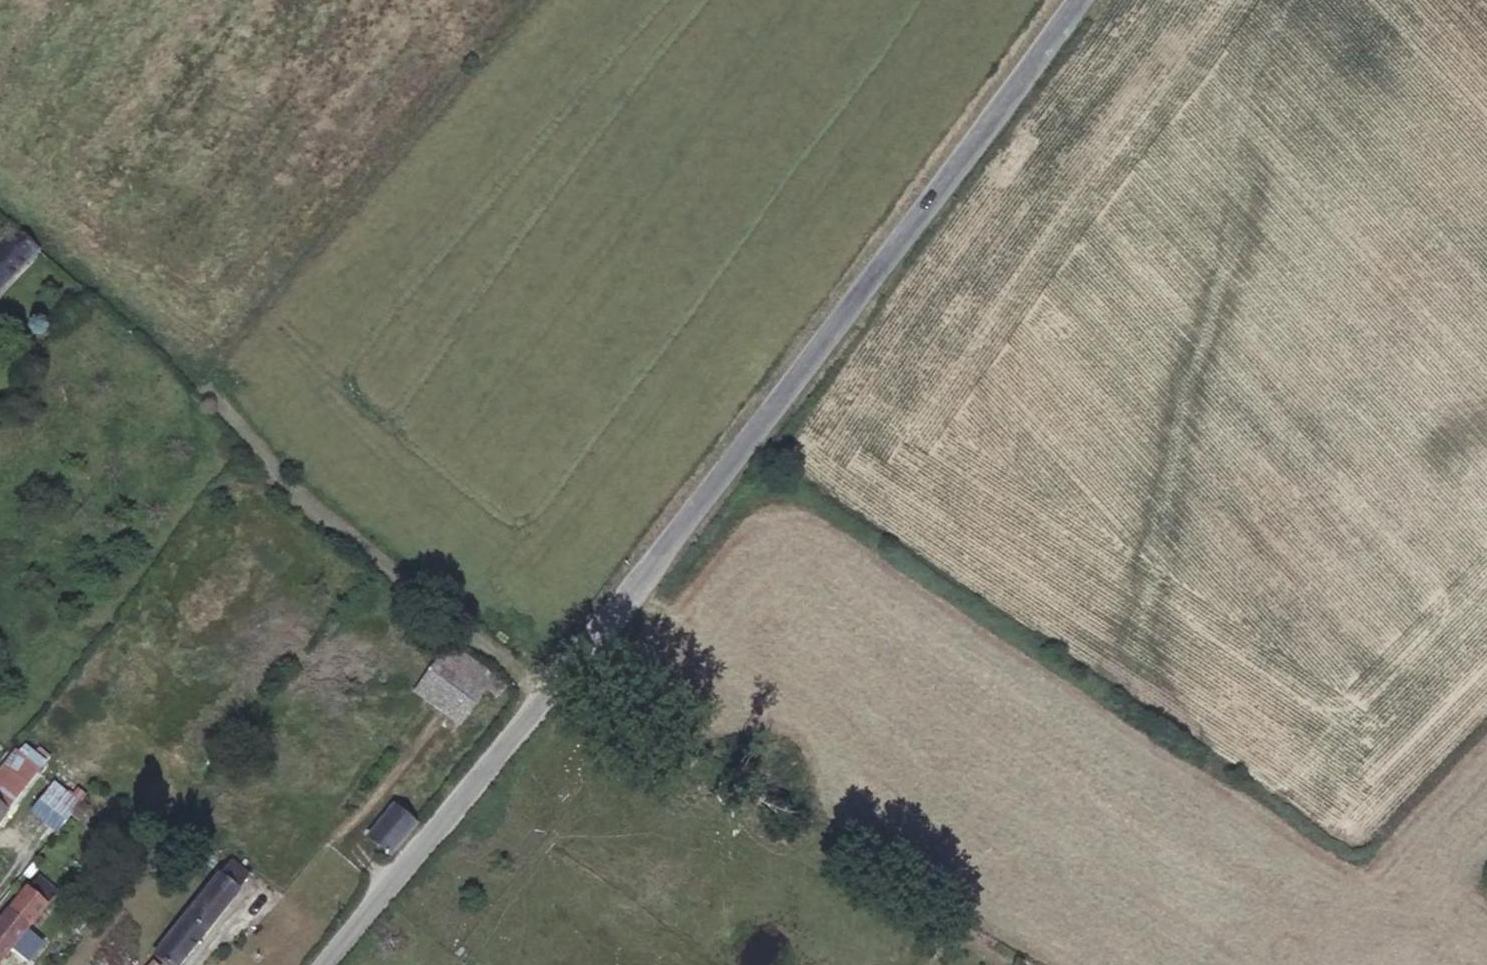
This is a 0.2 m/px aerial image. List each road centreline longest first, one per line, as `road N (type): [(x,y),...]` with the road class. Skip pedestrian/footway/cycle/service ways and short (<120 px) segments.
road 1 (tertiary): [(1070,0),(543,684),(315,964)]

